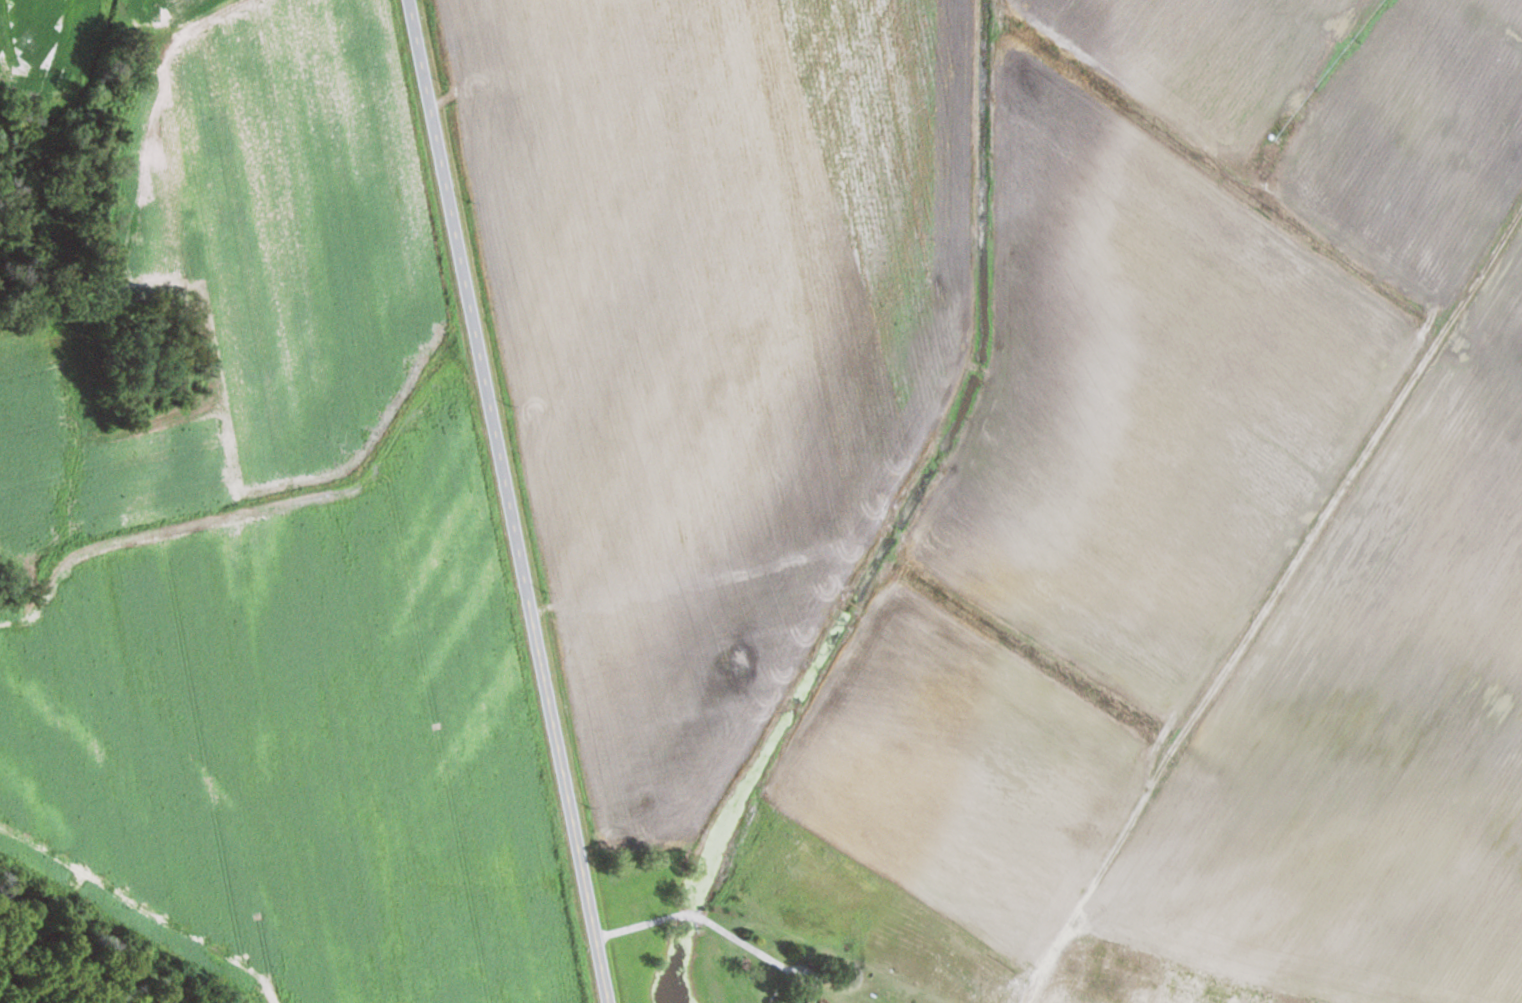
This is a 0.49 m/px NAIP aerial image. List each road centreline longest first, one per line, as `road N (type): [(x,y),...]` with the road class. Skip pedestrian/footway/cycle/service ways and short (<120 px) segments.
road 1 (residential): [(611,1002),(410,0)]

